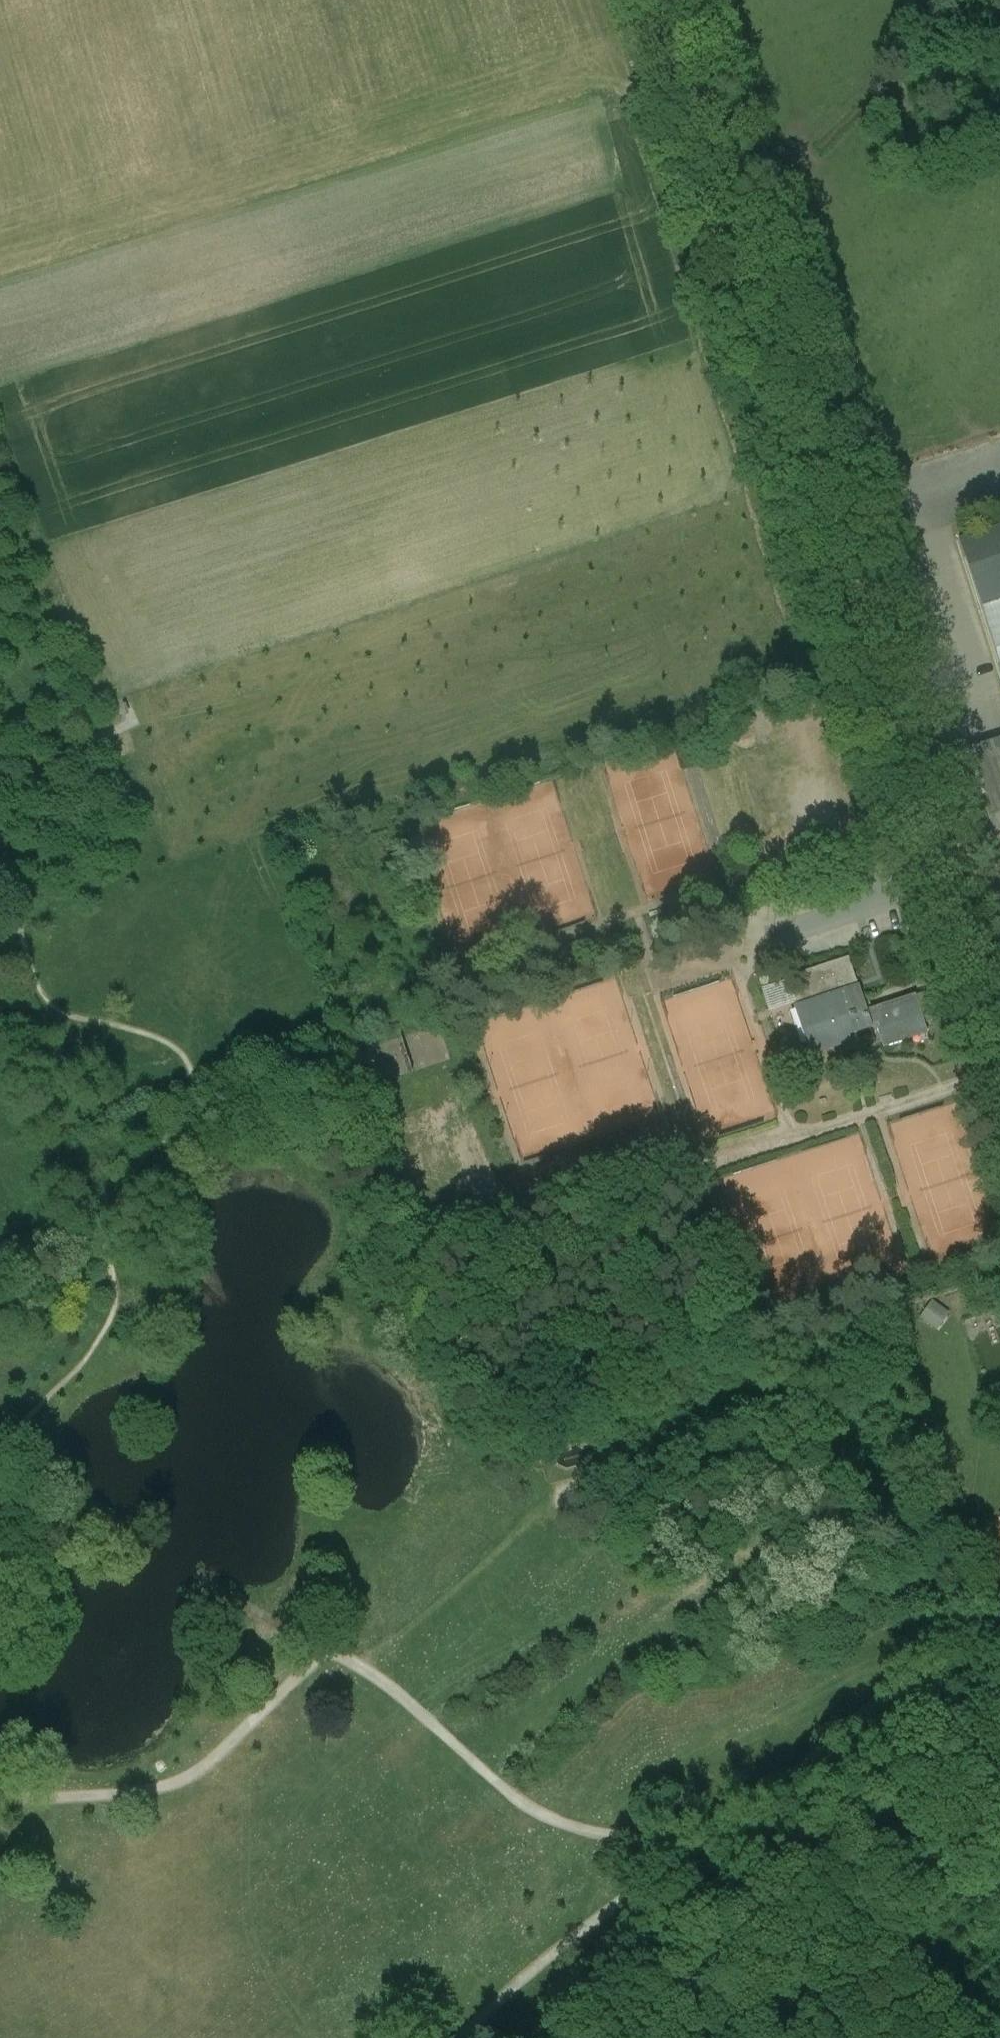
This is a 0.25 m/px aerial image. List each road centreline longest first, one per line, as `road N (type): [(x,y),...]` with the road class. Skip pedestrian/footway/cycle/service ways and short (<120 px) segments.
road 1 (unclassified): [(999,1064),(655,0)]
road 2 (unclassified): [(999,1736),(635,2037)]

